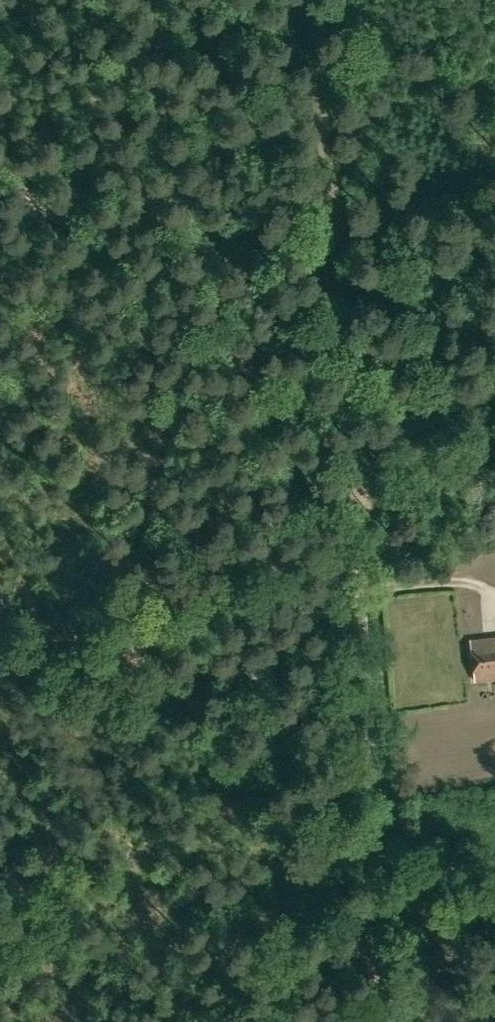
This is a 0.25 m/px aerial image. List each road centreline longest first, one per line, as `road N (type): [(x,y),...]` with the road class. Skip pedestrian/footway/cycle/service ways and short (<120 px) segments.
road 1 (track): [(303,0),(355,411),(353,518)]
road 2 (residential): [(387,1021),(353,518)]
road 3 (track): [(0,178),(195,317),(306,435),(353,518)]
road 4 (track): [(358,569),(336,589),(262,622),(0,665)]

